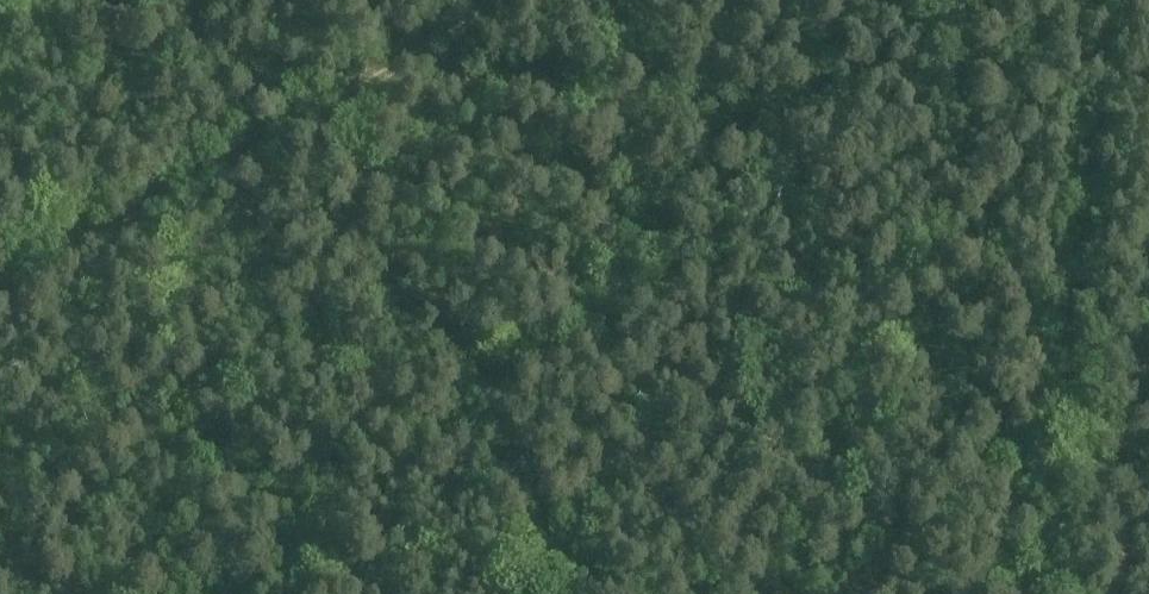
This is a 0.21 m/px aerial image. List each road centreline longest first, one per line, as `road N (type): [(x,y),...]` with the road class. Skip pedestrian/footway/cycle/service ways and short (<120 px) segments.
road 1 (track): [(0,306),(527,0)]
road 2 (track): [(1148,410),(1129,593)]
road 3 (track): [(275,144),(208,95),(200,67),(206,0)]

